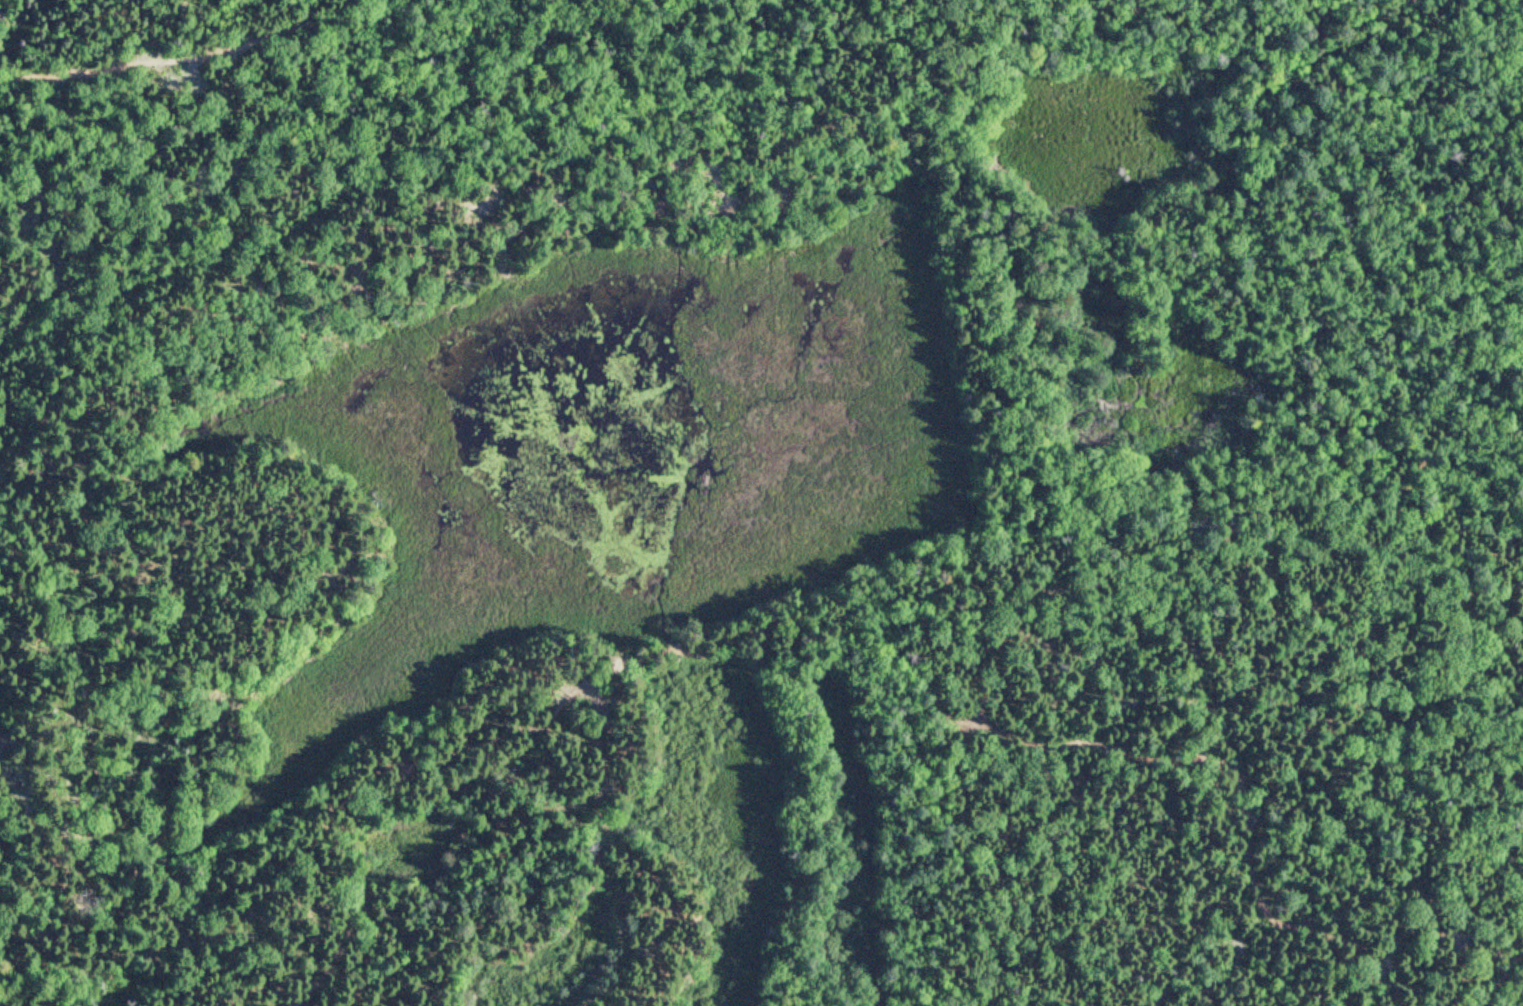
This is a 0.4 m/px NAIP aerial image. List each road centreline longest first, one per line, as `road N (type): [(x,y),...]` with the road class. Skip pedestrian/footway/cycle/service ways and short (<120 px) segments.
road 1 (track): [(1522,835),(1490,927),(1429,988),(1350,982),(1280,894),(1176,878),(1169,753),(921,752)]

